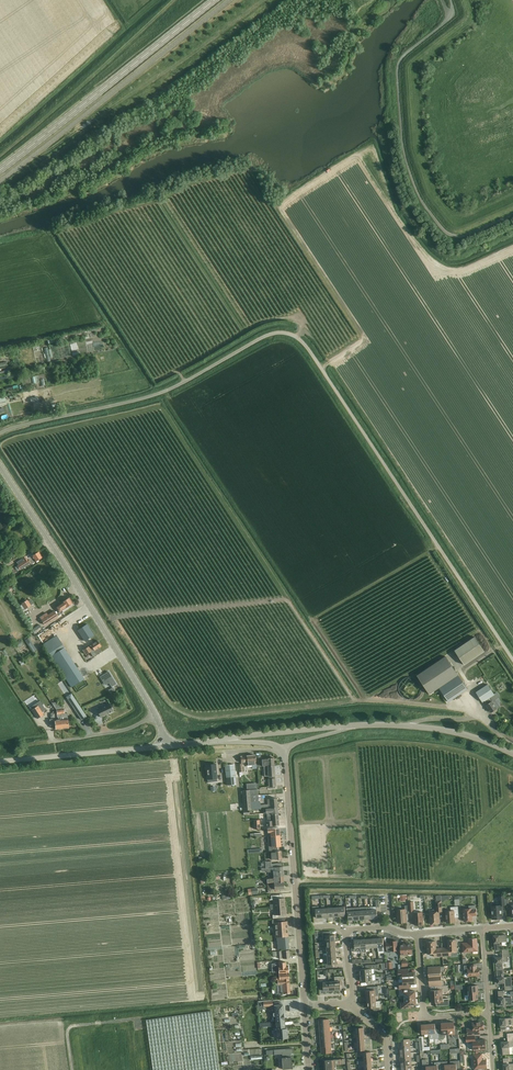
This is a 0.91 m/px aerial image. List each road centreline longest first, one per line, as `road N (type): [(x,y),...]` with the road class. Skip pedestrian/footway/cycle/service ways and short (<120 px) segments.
road 1 (unclassified): [(512,660),(293,335),(260,338),(148,397),(0,433)]
road 2 (unclassified): [(451,0),(448,22),(400,61),(404,150),(417,191),(451,235),(512,215)]
road 3 (tertiary): [(166,745),(144,694),(0,467)]
road 4 (secondary): [(0,171),(216,0)]
road 5 (residential): [(305,1007),(286,751)]
road 6 (tertiary): [(512,754),(447,731),(347,725)]
road 7 (unclassified): [(0,761),(166,745)]
road 8 (residential): [(488,1013),(426,1016),(418,934)]

